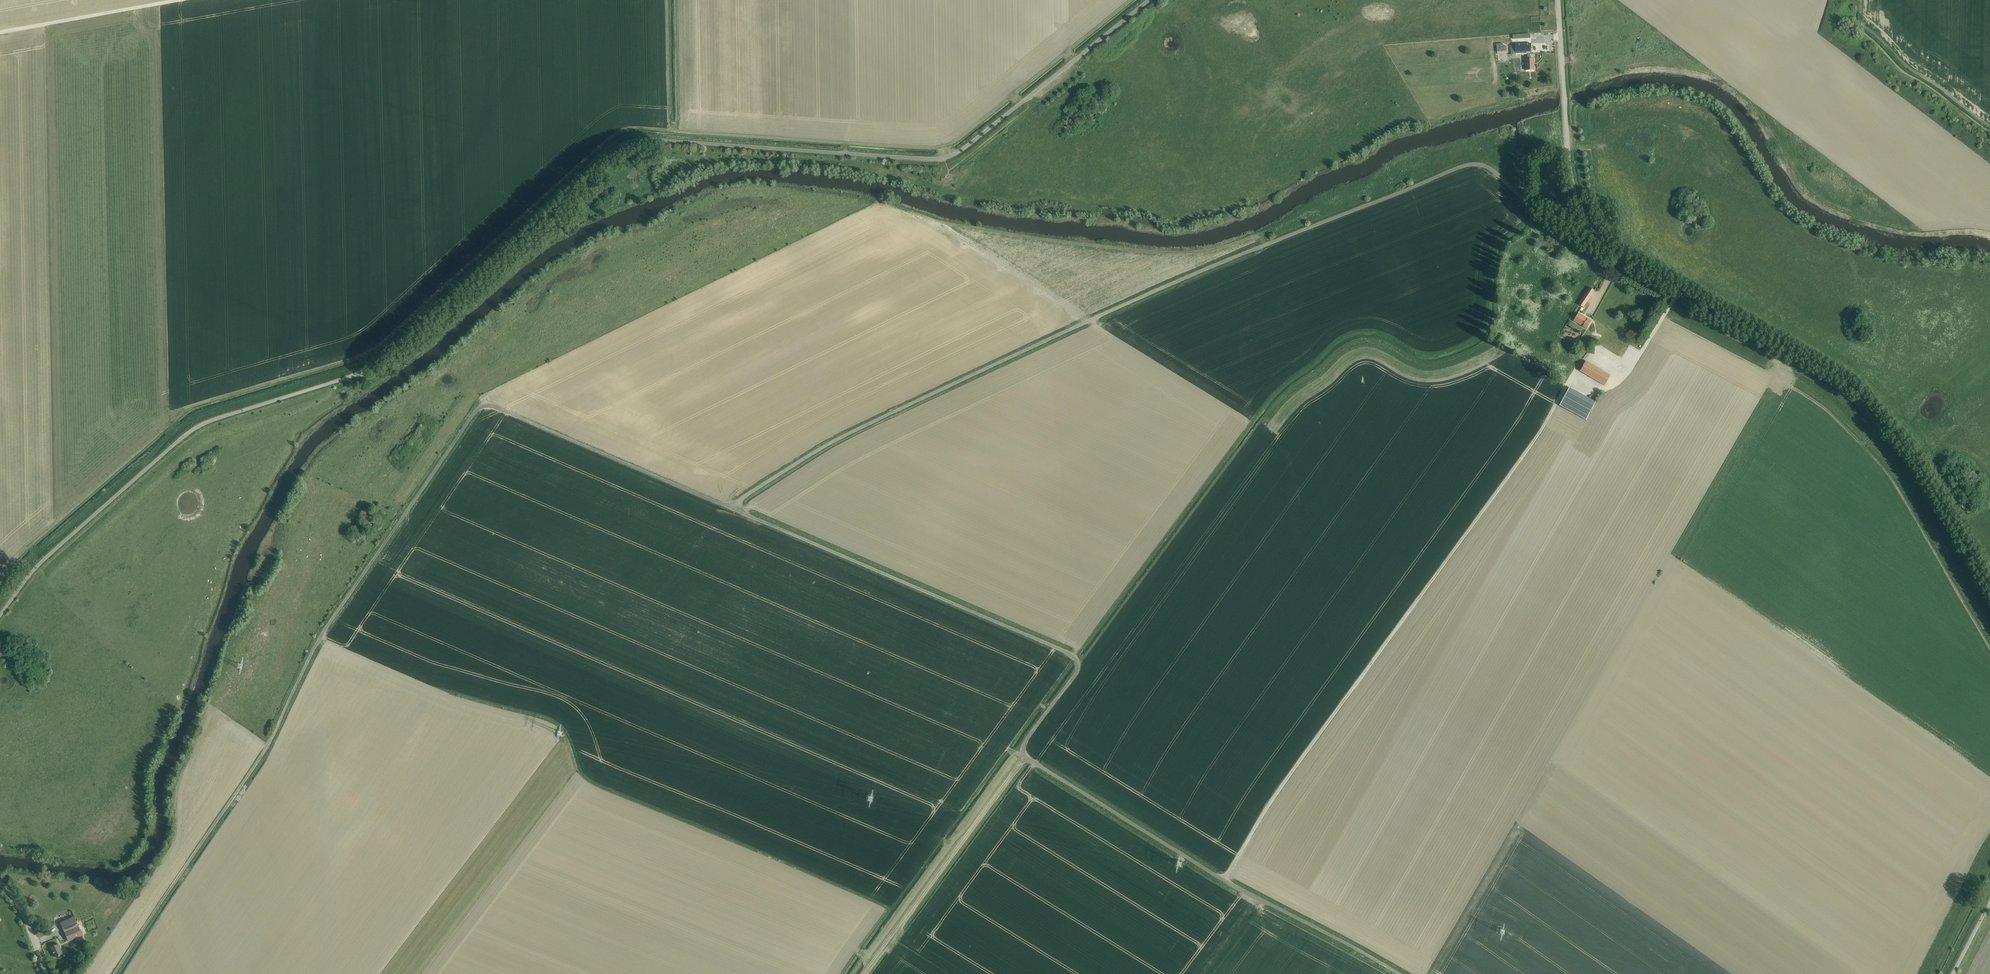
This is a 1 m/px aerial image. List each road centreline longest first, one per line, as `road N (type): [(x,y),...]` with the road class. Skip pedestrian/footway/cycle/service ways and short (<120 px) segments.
road 1 (unclassified): [(0,619),(70,538),(175,446),(205,424),(361,376),(621,146),(637,140),(943,160),(1150,0)]
road 2 (track): [(114,973),(263,753),(323,631),(483,403),(731,507)]
road 3 (track): [(731,507),(843,436),(1161,289),(1463,166),(1496,172)]
road 4 (unclassified): [(1989,584),(1921,468),(1849,385),(1626,261),(1587,221)]
road 5 (track): [(1025,758),(1024,744),(1068,687),(1076,659),(731,507)]
road 6 (track): [(1025,758),(1398,973)]
road 7 (track): [(862,973),(1025,758)]
road 8 (unclassified): [(1587,221),(1570,176),(1558,0)]
road 9 (track): [(1836,0),(1843,39),(1989,147)]
road 10 (track): [(1496,172),(1519,197),(1599,240)]

